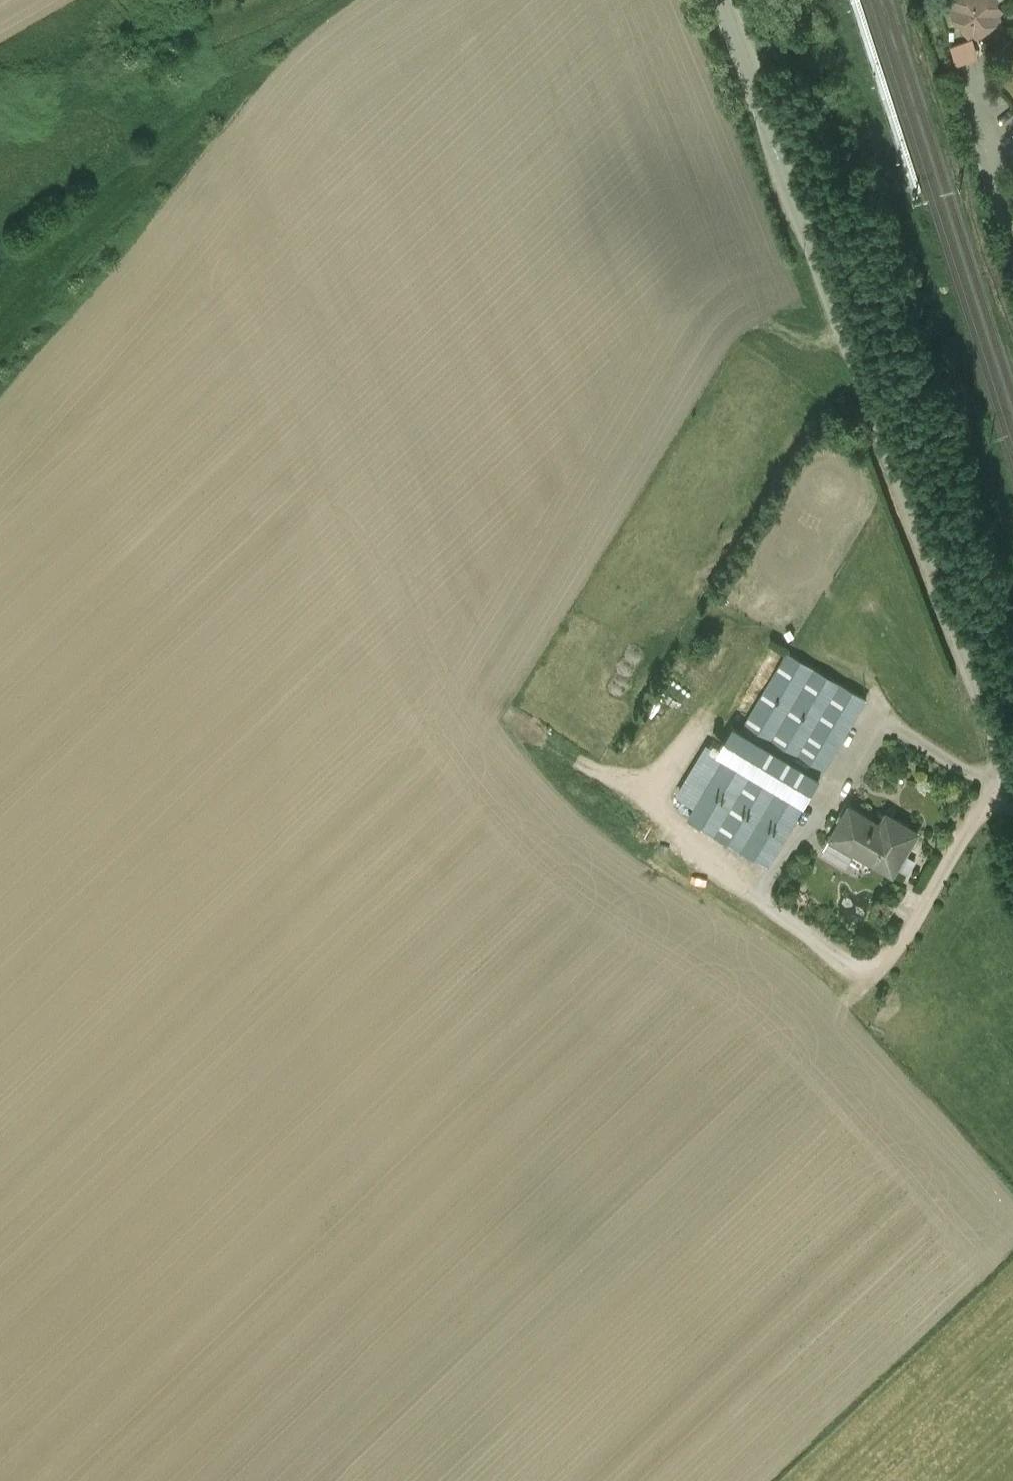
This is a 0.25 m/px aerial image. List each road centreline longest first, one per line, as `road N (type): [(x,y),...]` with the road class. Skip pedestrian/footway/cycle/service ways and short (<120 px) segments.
road 1 (unclassified): [(1012,754),(722,0)]
road 2 (residential): [(1012,212),(969,77)]

